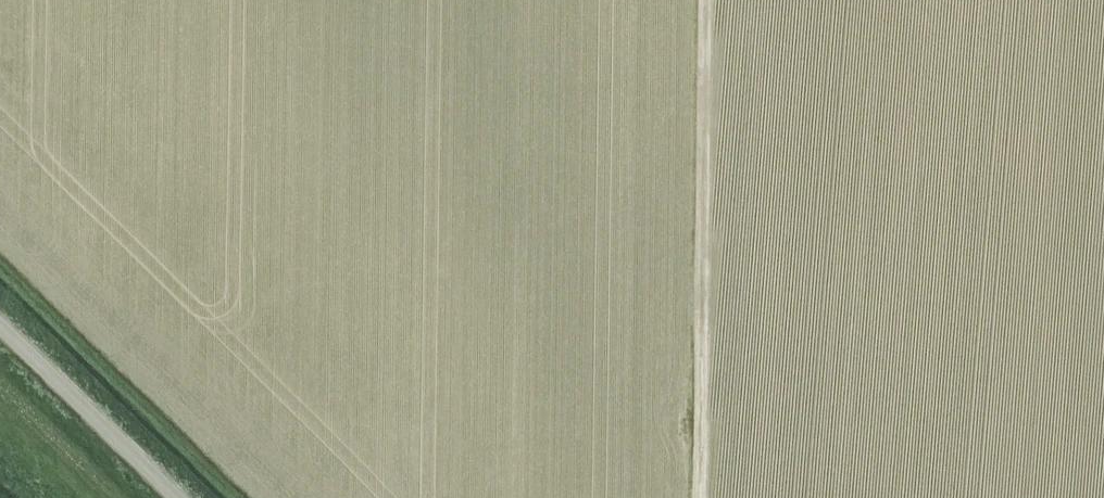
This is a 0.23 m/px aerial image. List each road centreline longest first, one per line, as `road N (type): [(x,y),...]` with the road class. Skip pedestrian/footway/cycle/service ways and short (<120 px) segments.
road 1 (track): [(700,497),(709,0)]
road 2 (tertiary): [(180,497),(0,320)]

